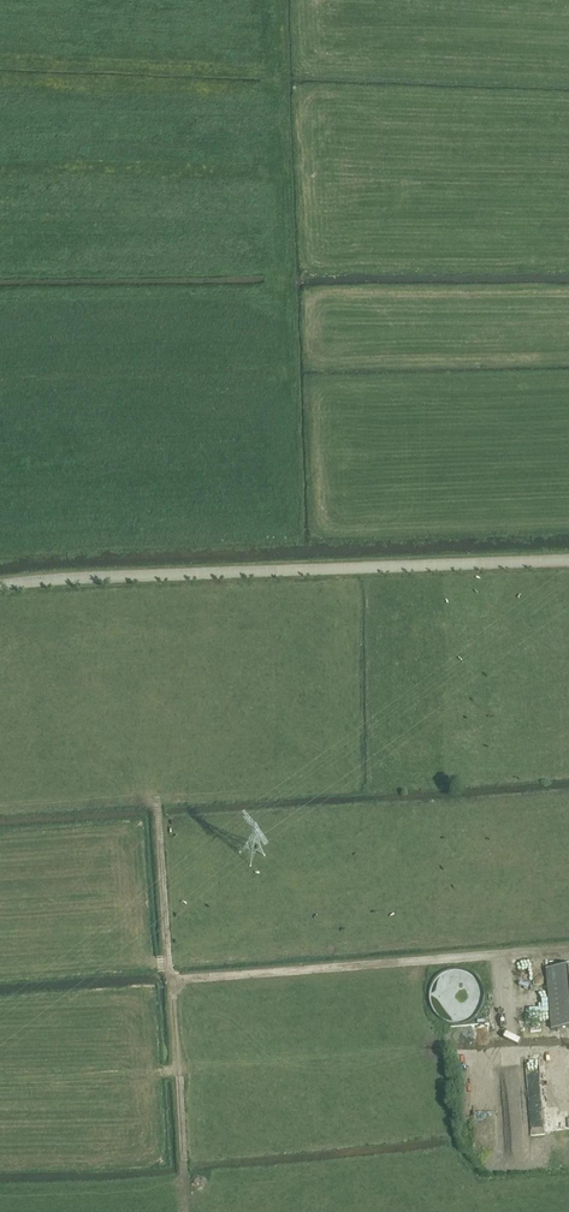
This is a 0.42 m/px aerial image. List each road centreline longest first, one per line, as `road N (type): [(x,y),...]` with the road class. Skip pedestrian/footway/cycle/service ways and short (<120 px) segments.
road 1 (unclassified): [(568,559),(0,584)]
road 2 (track): [(568,947),(170,979)]
road 3 (track): [(170,979),(158,799)]
road 4 (track): [(171,986),(184,1154)]

